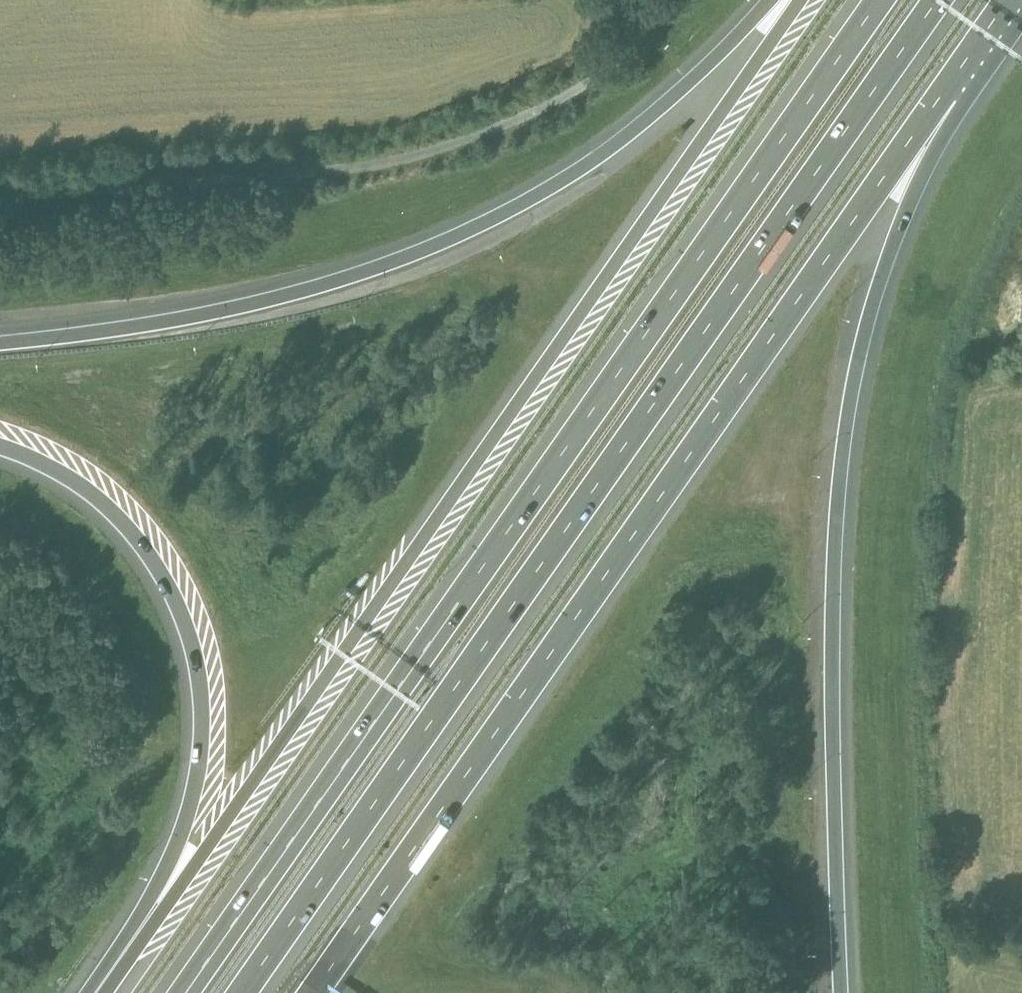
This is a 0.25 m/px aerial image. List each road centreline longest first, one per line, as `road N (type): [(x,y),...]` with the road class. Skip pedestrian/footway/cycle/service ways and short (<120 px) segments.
road 1 (motorway): [(878,0),(184,992)]
road 2 (motorway): [(243,992),(936,0)]
road 3 (motorway): [(795,0),(109,980)]
road 4 (motorway): [(316,992),(942,95)]
road 5 (motorway): [(840,992),(830,630),(842,446),(871,308),(942,95)]
road 6 (motorway): [(776,0),(706,74),(593,158),(468,234),(277,298),(0,342)]
road 7 (motorway): [(0,445),(91,488),(124,519),(184,610),(200,668),(204,722),(193,816),(109,980)]

